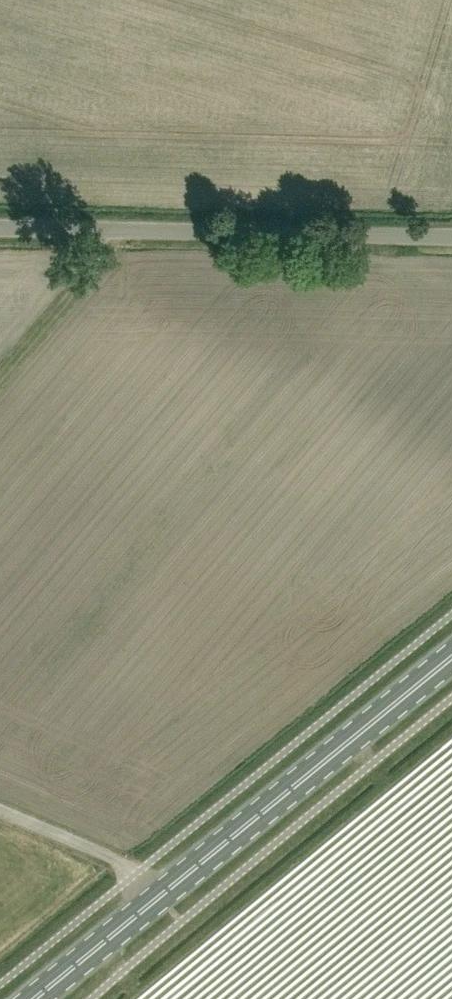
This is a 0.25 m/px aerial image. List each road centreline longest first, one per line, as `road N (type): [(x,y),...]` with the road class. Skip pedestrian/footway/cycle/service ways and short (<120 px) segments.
road 1 (primary): [(35,998),(451,657)]
road 2 (unclassified): [(451,238),(0,231)]

